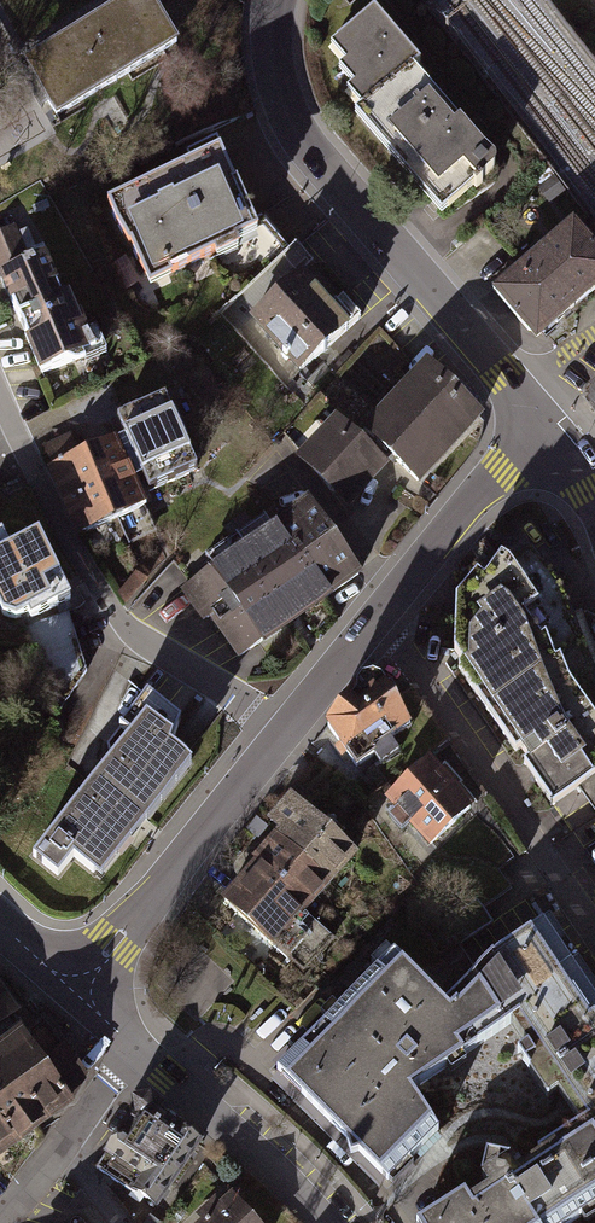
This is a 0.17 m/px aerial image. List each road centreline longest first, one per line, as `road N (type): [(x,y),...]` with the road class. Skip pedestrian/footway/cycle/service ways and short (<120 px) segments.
road 1 (tertiary): [(547,433),(289,120),(268,42),(271,0)]
road 2 (residential): [(594,930),(382,617)]
road 3 (tertiary): [(74,995),(284,734)]
road 4 (tertiary): [(382,617),(490,480),(547,433)]
road 5 (tertiary): [(138,1051),(249,1149),(317,1222)]
road 6 (residential): [(0,394),(109,606)]
road 7 (residential): [(0,1222),(138,1051)]
road 8 (residential): [(284,734),(132,634),(109,606)]
road 9 (tertiary): [(284,734),(382,617)]

